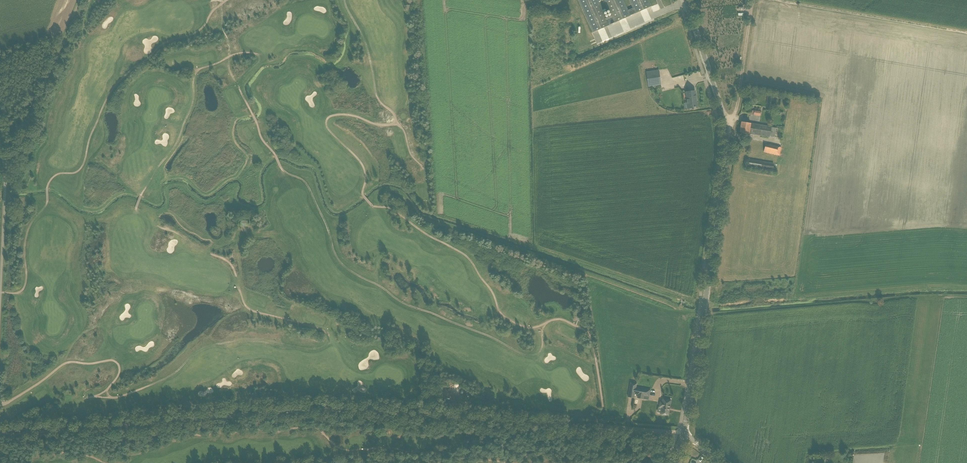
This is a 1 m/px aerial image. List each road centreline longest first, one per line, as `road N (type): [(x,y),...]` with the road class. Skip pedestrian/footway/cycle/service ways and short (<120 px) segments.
road 1 (track): [(596,426),(302,407),(0,433)]
road 2 (tertiary): [(683,433),(727,135),(684,0)]
road 3 (track): [(5,161),(24,141),(82,0)]
road 4 (track): [(721,124),(736,113),(754,0)]
road 5 (unclassified): [(0,274),(0,147)]

